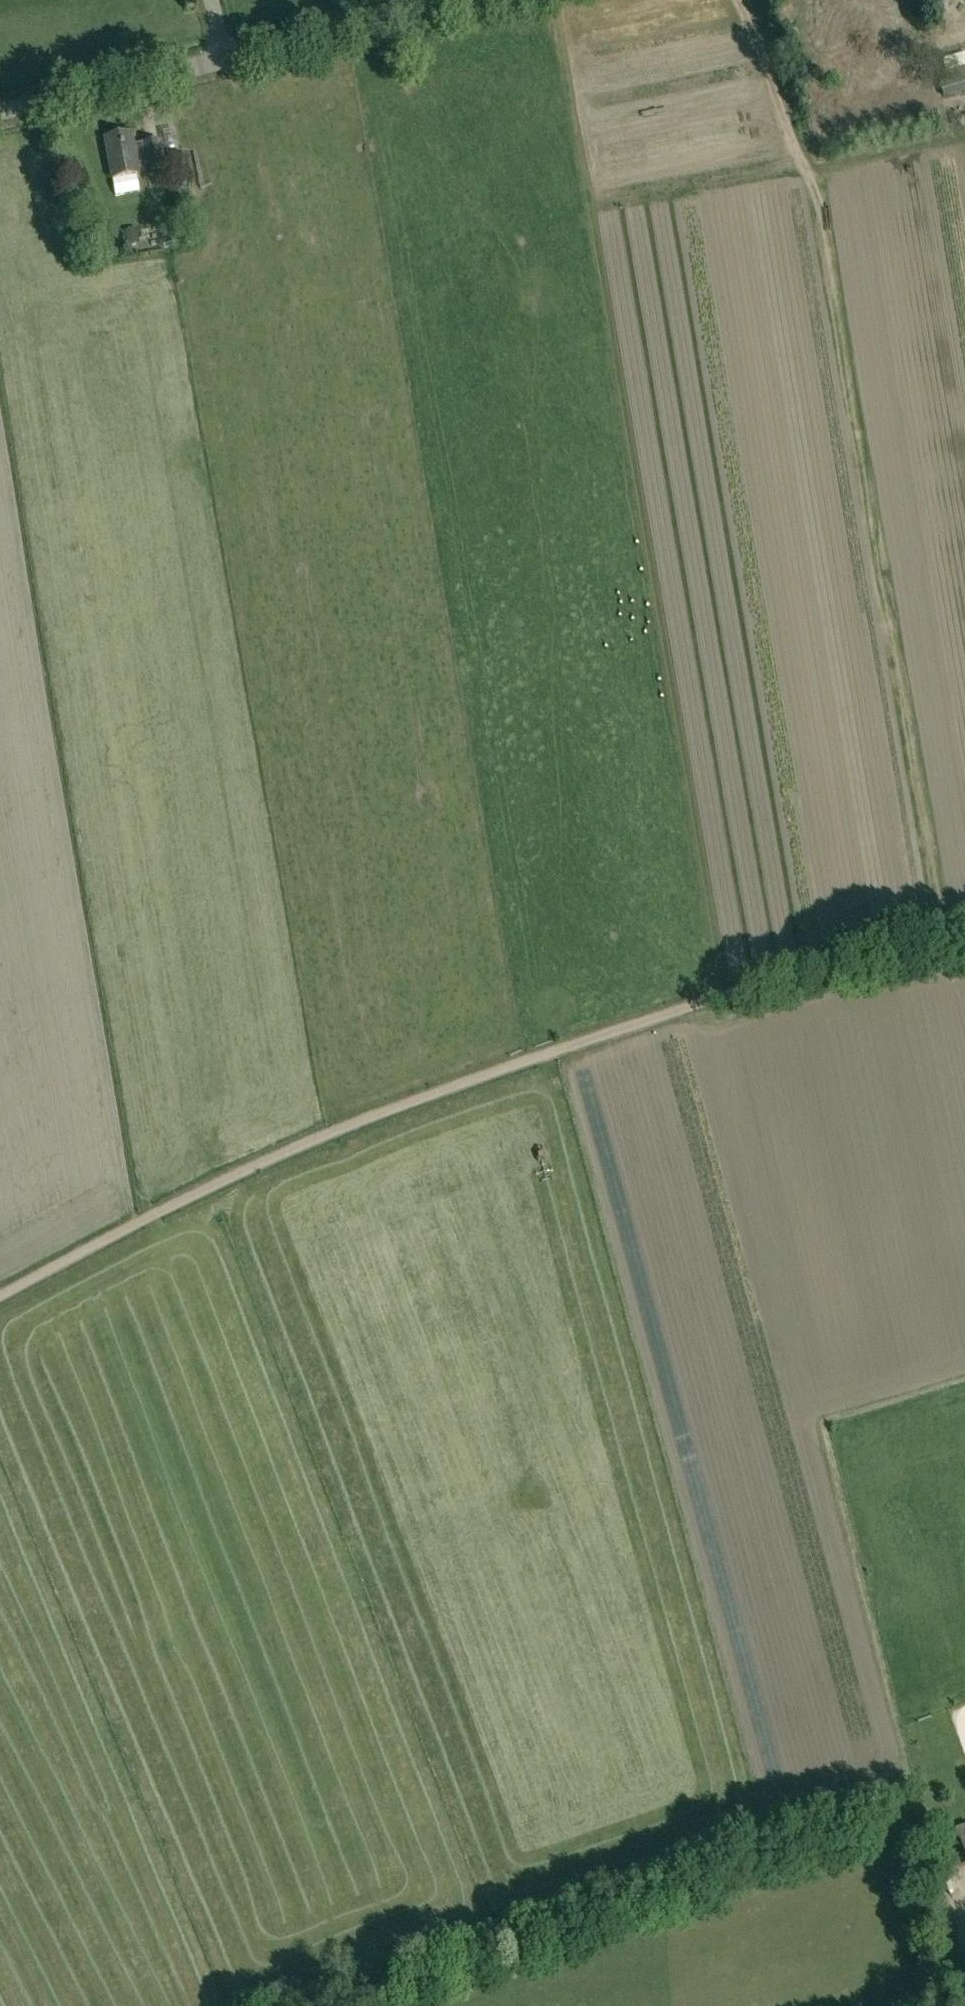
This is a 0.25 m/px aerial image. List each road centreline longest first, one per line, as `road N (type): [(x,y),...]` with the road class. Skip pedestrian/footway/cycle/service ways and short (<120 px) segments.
road 1 (track): [(0,1296),(319,1135),(693,1005),(964,931)]
road 2 (track): [(942,936),(817,201),(737,0)]
road 3 (unclassified): [(488,0),(0,111)]

